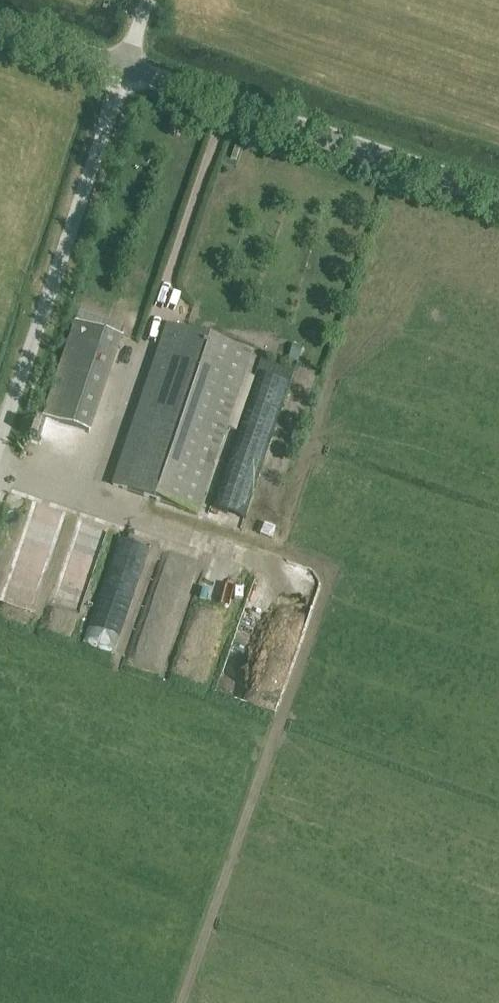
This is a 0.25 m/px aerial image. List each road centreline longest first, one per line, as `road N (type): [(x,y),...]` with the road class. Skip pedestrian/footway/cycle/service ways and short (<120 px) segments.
road 1 (unclassified): [(498,195),(0,25)]
road 2 (track): [(0,428),(147,0)]

